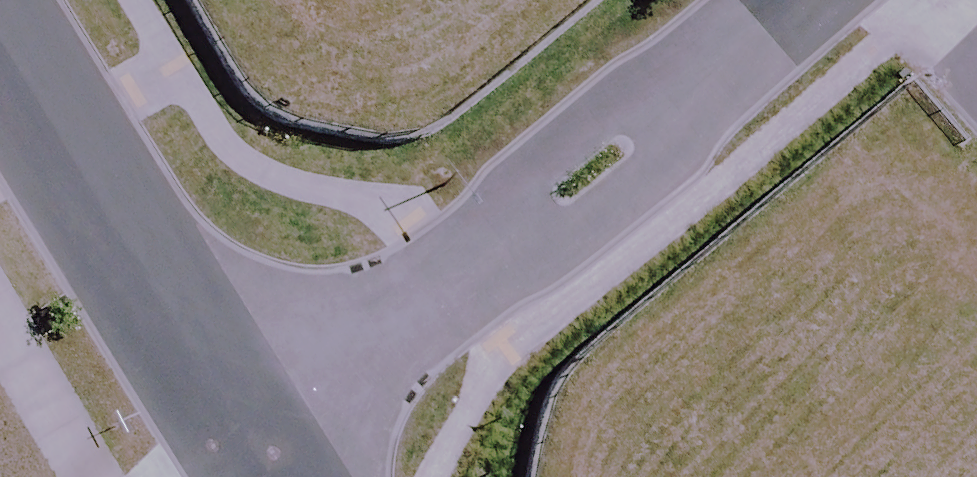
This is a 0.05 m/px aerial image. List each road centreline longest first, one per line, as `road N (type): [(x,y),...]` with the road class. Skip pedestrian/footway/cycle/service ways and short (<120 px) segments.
road 1 (residential): [(230,423),(551,202),(773,0)]
road 2 (tertiary): [(230,423),(0,31)]

